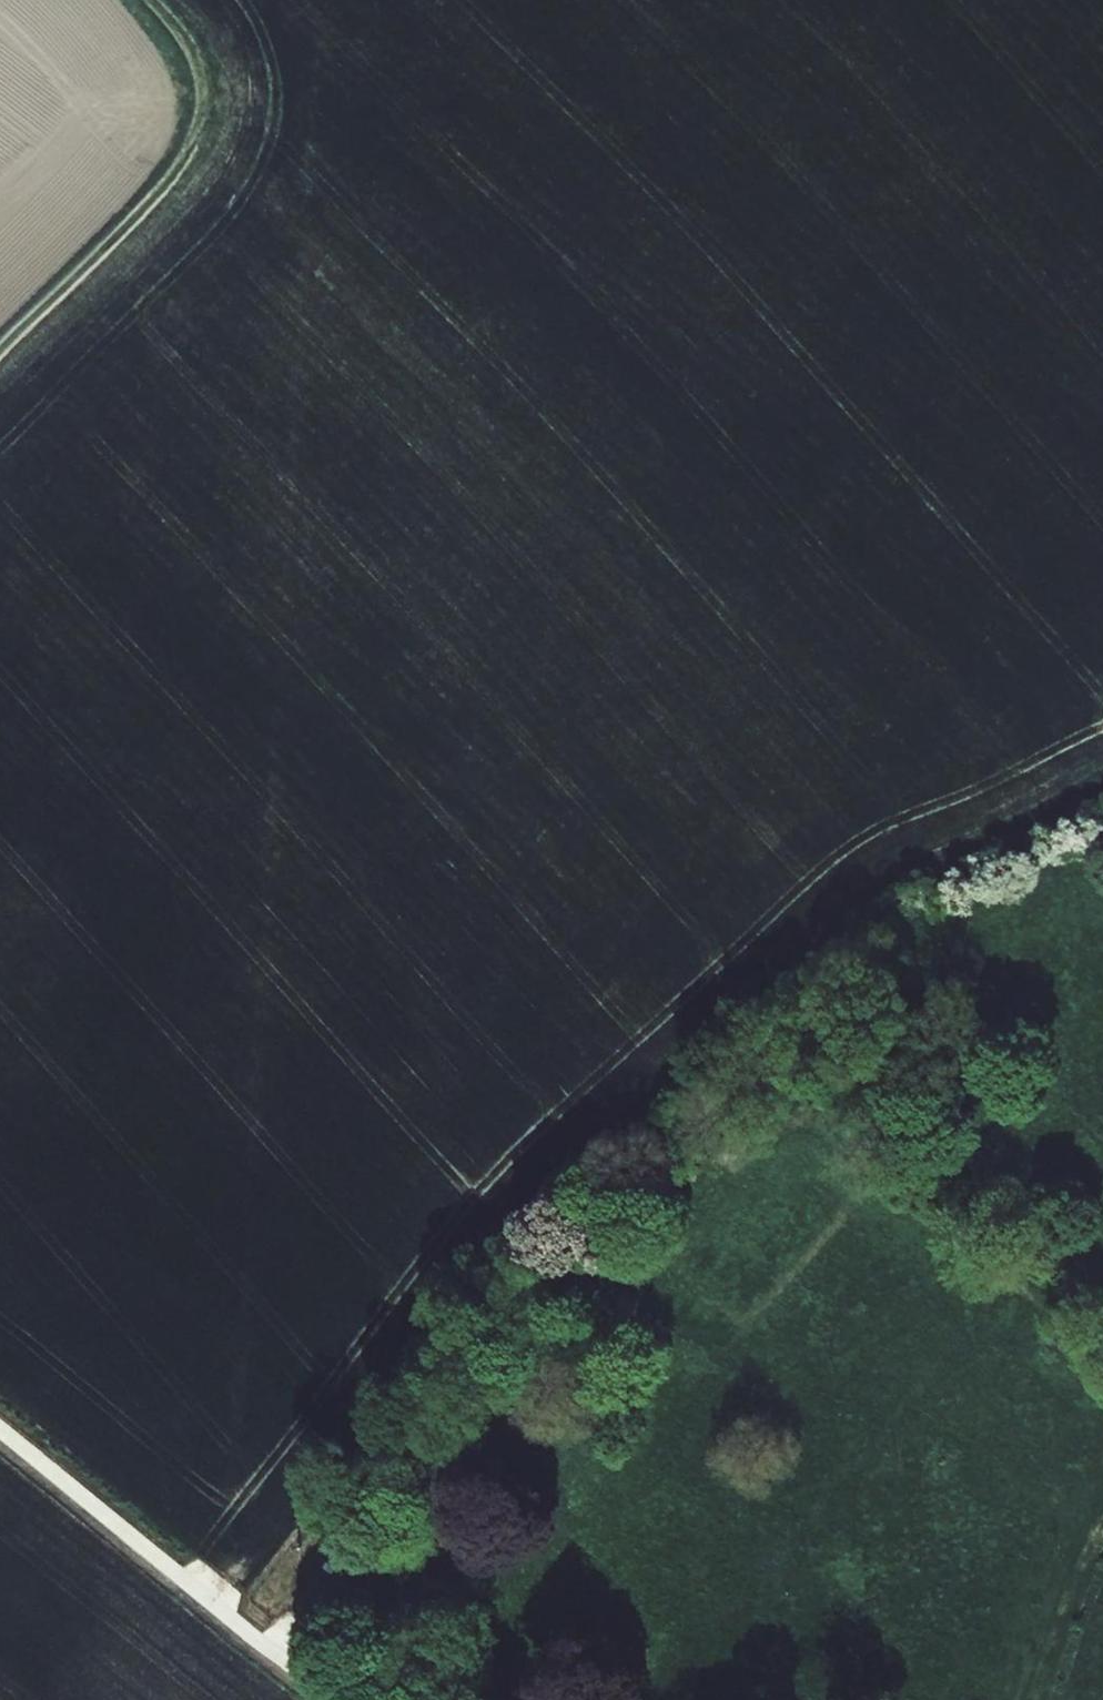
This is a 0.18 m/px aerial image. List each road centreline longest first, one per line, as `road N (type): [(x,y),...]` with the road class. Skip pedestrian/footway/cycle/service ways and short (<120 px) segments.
road 1 (track): [(0,345),(191,145),(202,104),(193,55),(154,0)]
road 2 (track): [(337,1699),(0,1429)]

